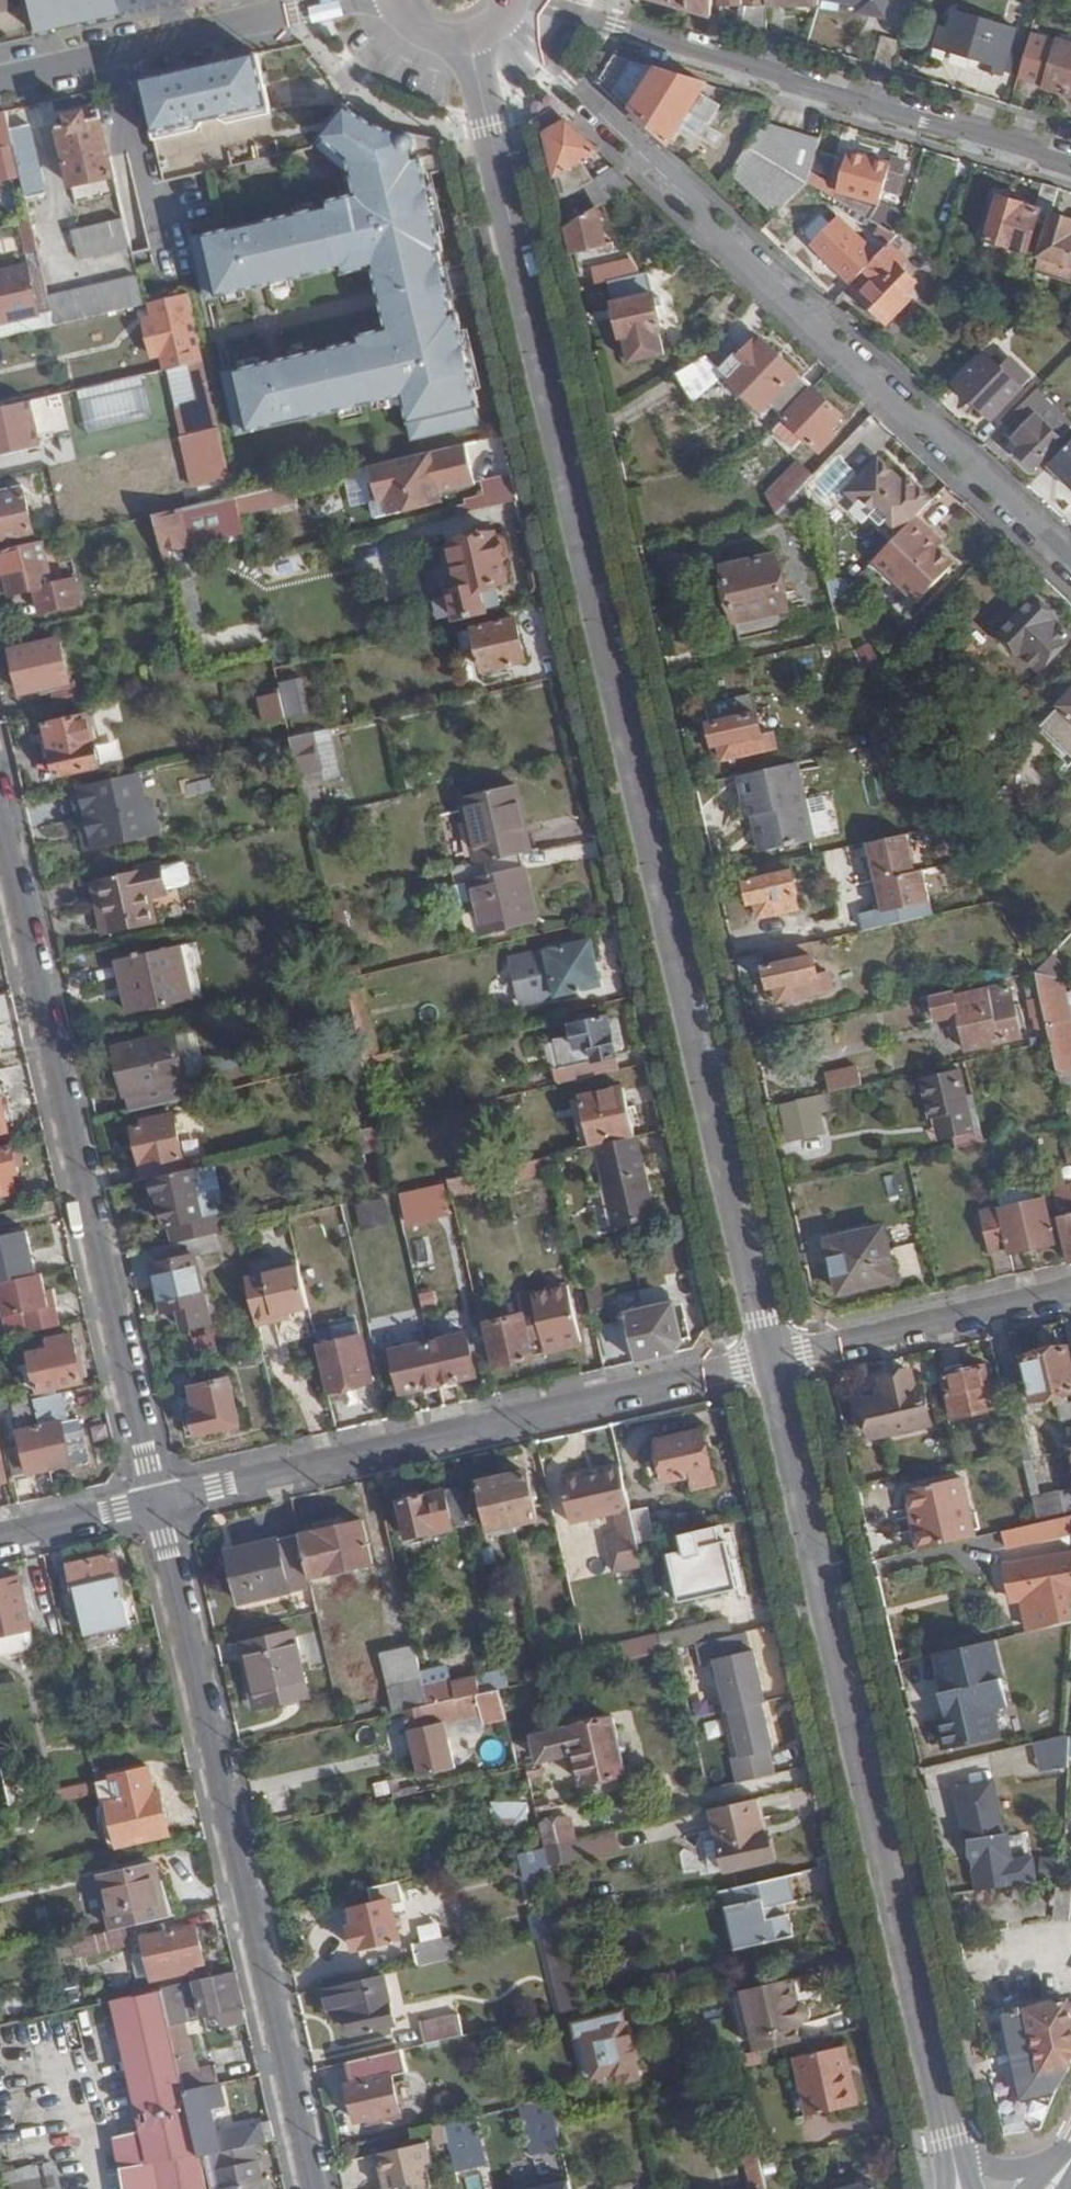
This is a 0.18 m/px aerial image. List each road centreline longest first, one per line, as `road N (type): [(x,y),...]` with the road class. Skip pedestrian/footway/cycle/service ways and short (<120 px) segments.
road 1 (secondary): [(467,35),(772,1360)]
road 2 (secondary): [(772,1360),(955,2155)]
road 3 (residential): [(1070,557),(935,428),(904,414),(558,64)]
road 4 (residential): [(156,1502),(315,2188)]
road 5 (residential): [(0,841),(156,1502)]
road 6 (residential): [(156,1502),(772,1360)]
road 7 (residential): [(593,20),(1070,168)]
road 8 (residential): [(349,0),(0,80)]
road 9 (residential): [(772,1360),(1070,1291)]
road 10 (residential): [(0,1537),(156,1502)]
road 11 (residential): [(1070,2152),(1007,2168),(955,2155)]

